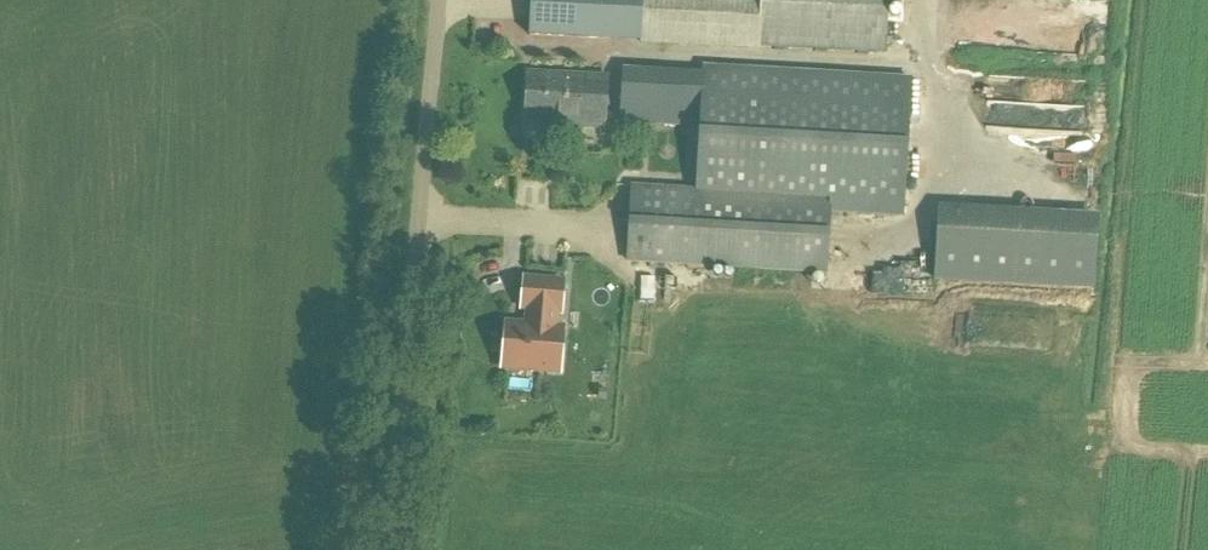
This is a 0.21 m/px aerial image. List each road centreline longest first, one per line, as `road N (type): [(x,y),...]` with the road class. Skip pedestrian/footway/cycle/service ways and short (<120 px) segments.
road 1 (unclassified): [(392,549),(443,0)]

